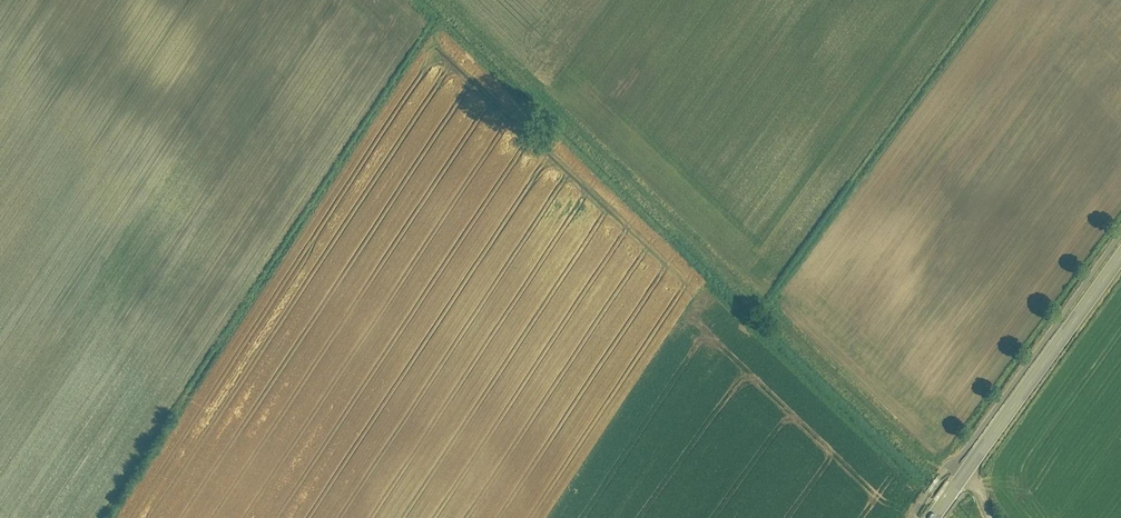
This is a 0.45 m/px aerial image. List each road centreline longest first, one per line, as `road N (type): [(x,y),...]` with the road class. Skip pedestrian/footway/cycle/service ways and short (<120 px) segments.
road 1 (secondary): [(933,517),(1120,257)]

